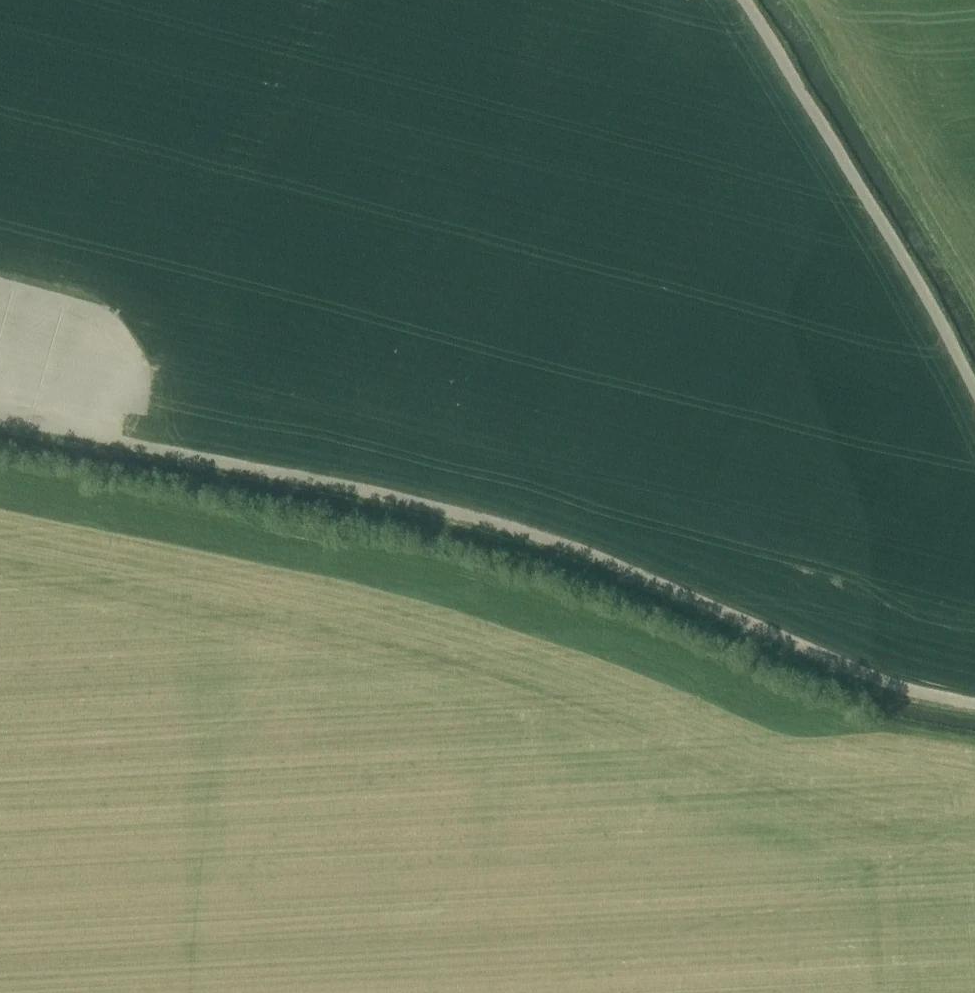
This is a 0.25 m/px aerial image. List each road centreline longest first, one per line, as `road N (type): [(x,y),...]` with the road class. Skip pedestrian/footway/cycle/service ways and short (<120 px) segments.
road 1 (track): [(974,288),(801,0)]

